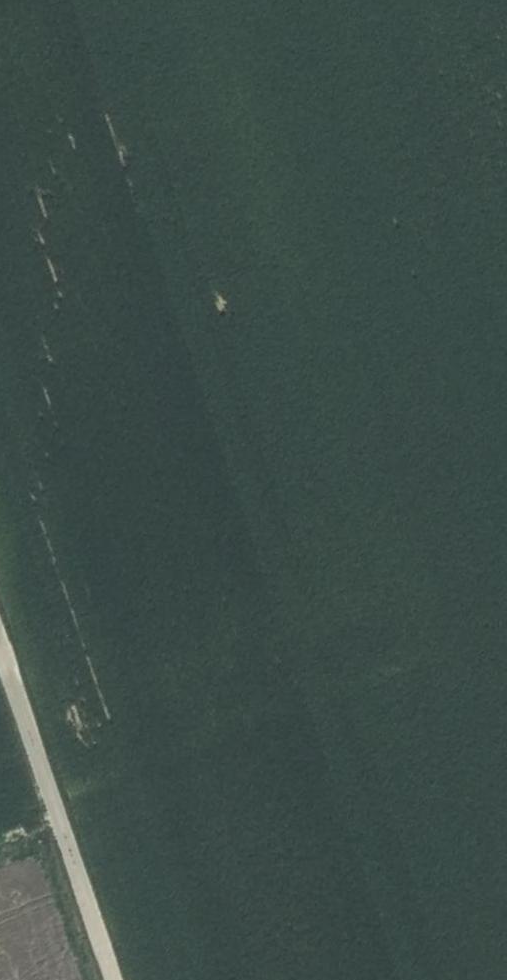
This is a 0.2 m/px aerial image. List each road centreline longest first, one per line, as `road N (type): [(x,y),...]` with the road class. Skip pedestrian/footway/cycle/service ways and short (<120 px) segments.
road 1 (track): [(0,642),(112,979)]

